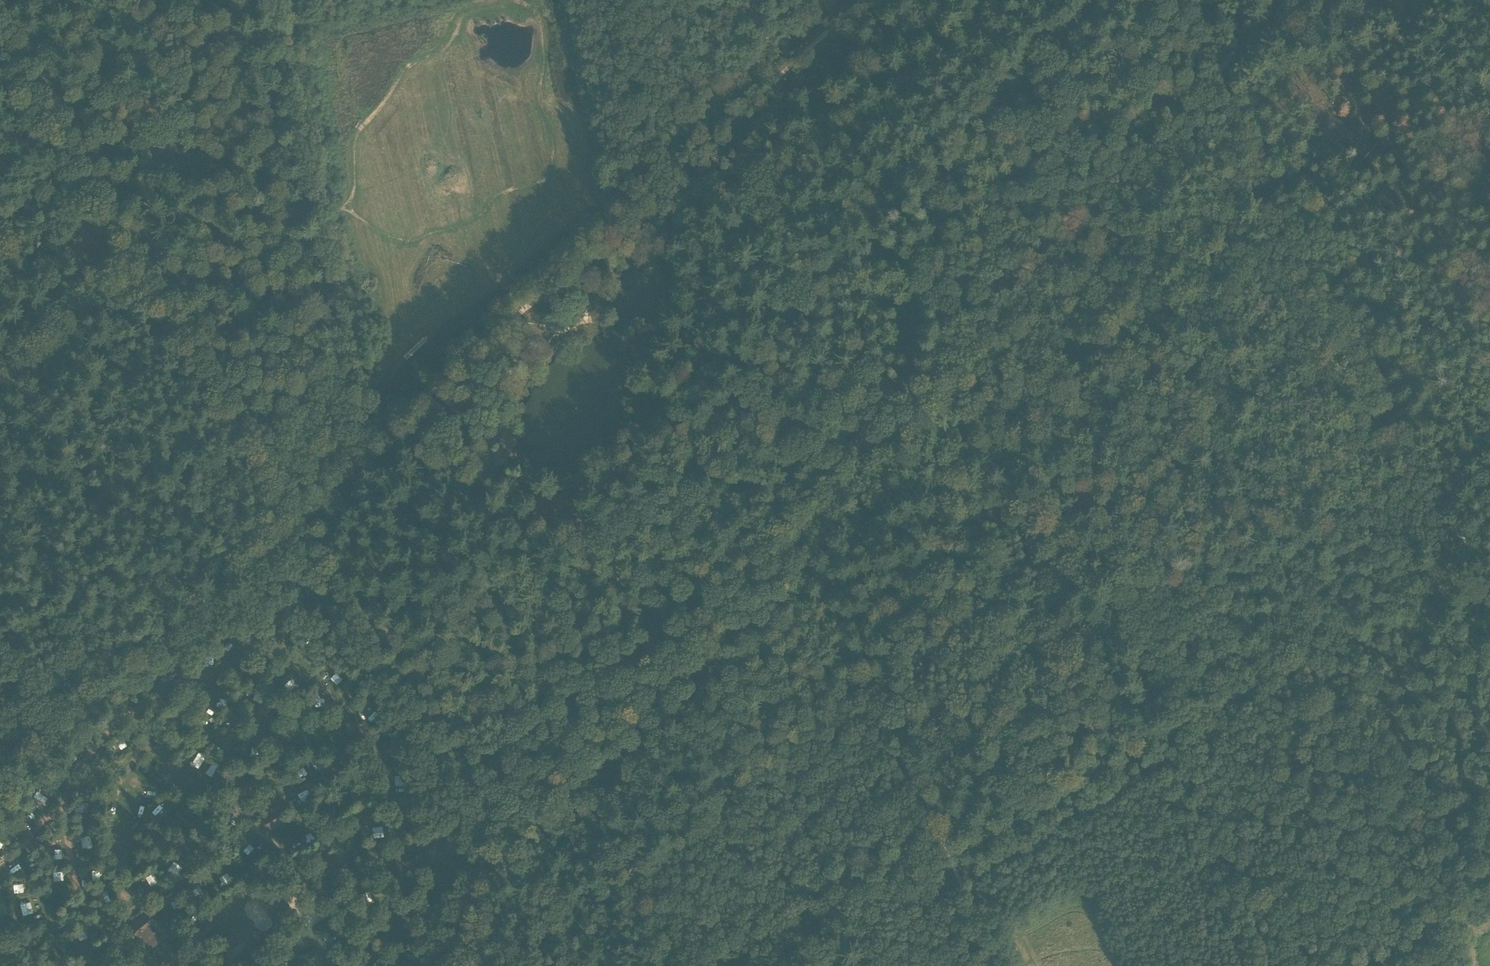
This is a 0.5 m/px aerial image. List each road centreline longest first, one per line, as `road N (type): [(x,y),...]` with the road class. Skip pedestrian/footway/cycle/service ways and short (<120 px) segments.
road 1 (track): [(294,520),(864,0)]
road 2 (track): [(1278,0),(1190,108),(794,531)]
road 3 (track): [(0,40),(287,509)]
road 4 (track): [(377,753),(344,703),(299,665),(257,651),(114,721),(64,801),(0,858)]
road 5 (track): [(794,531),(498,860)]
road 6 (track): [(294,520),(497,850)]
road 7 (track): [(172,965),(402,722)]
road 8 (track): [(113,936),(245,816),(335,765),(353,737)]
road 9 (track): [(107,692),(294,520)]
road 10 (track): [(357,965),(391,923),(398,892),(391,801),(377,753)]
road 11 (track): [(286,850),(163,765),(130,708)]
road 12 (track): [(172,690),(192,720),(227,736),(367,735)]
road 13 (track): [(125,965),(73,875),(64,801)]
road 14 (track): [(131,254),(1,368)]
road 15 (unclassified): [(0,789),(107,692)]
road 16 (track): [(23,839),(65,965)]

